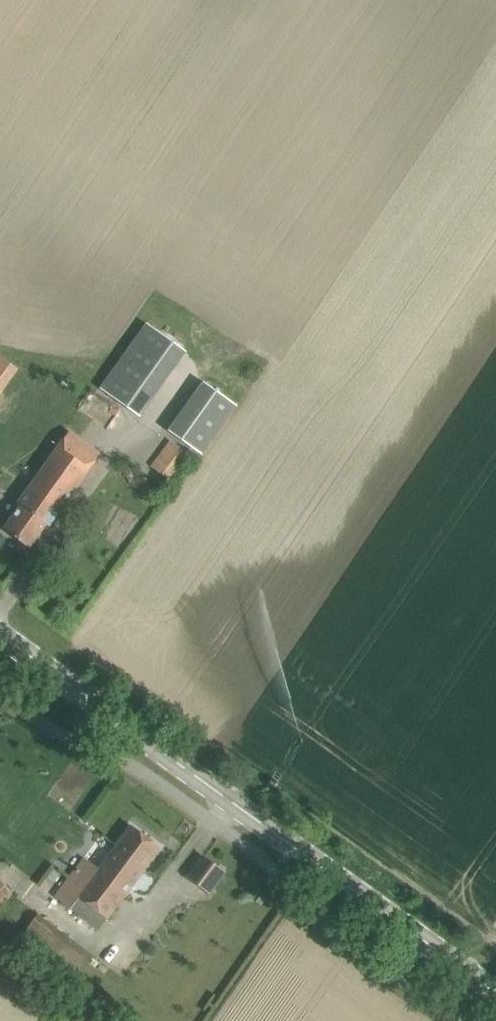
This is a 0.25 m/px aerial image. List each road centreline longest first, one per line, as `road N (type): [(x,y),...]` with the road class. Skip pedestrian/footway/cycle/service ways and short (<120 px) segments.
road 1 (tertiary): [(495,993),(0,634)]

